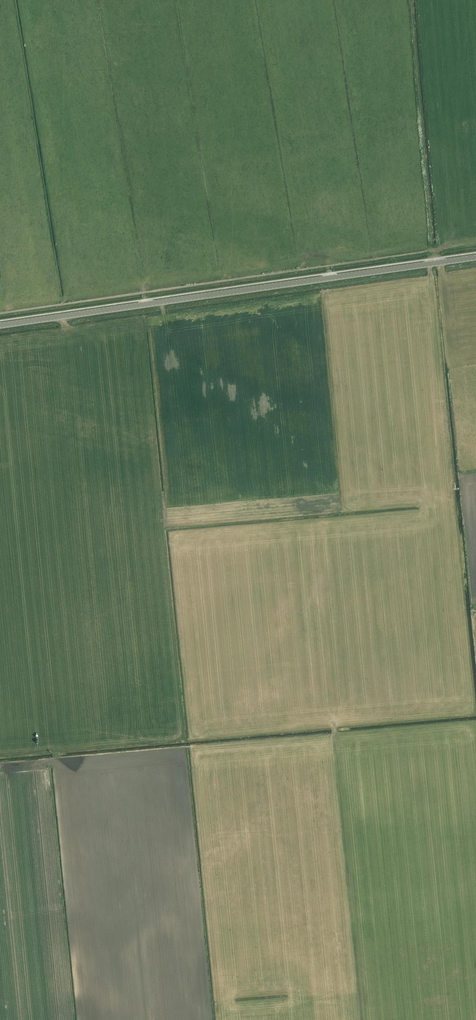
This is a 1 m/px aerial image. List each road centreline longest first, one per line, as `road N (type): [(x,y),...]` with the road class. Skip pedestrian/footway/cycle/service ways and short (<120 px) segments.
road 1 (tertiary): [(0,325),(475,257)]

